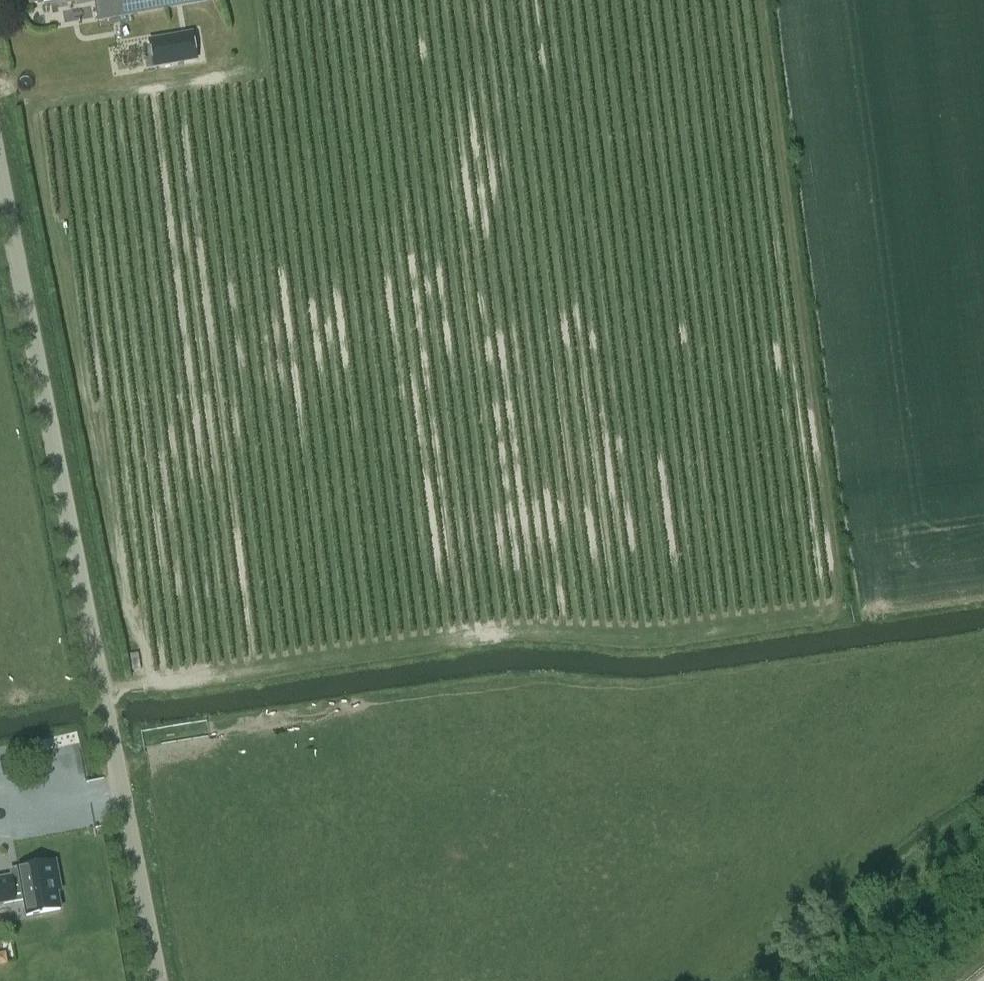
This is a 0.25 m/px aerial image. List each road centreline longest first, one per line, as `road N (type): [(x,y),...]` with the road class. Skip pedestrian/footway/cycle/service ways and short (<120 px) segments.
road 1 (unclassified): [(158,980),(0,218)]

